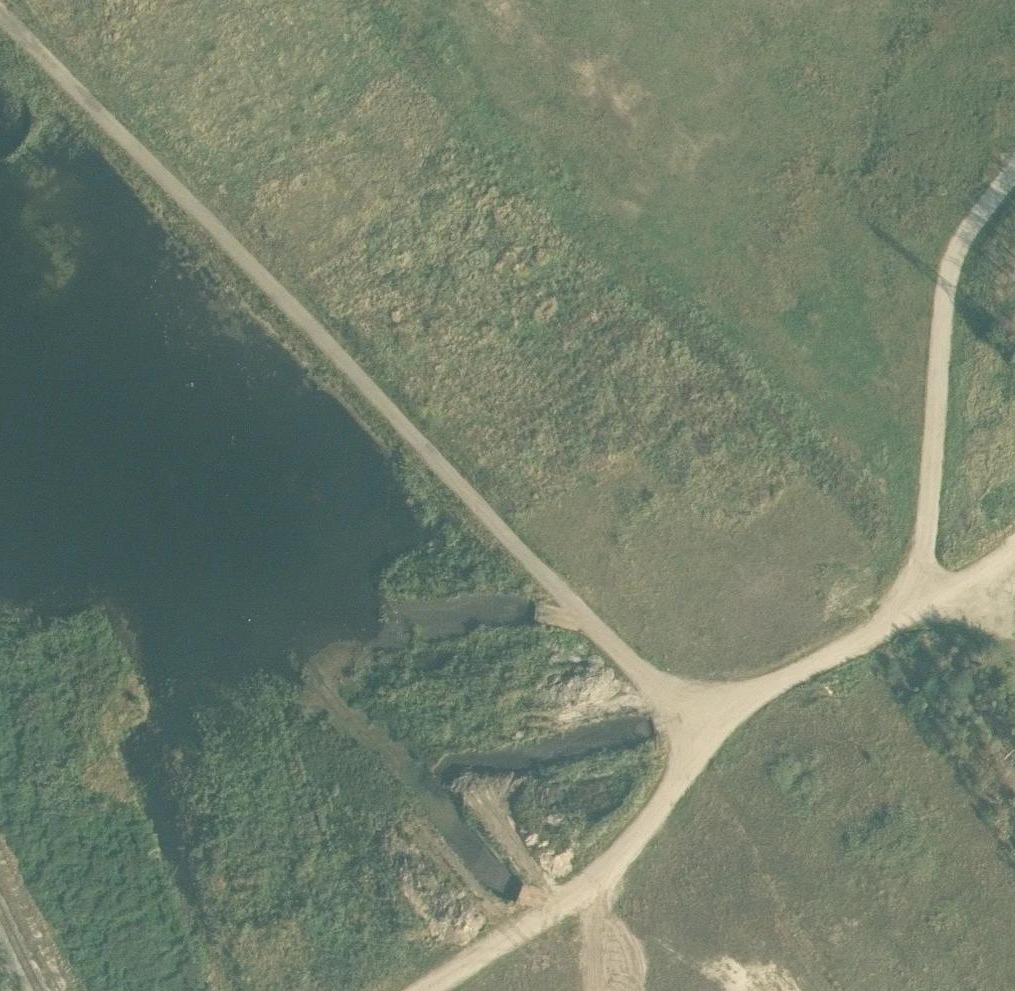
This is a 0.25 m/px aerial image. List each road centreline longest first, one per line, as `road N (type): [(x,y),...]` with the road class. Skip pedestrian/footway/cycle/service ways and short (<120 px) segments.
road 1 (track): [(433,990),(627,855),(731,730),(794,676),(1014,551)]

